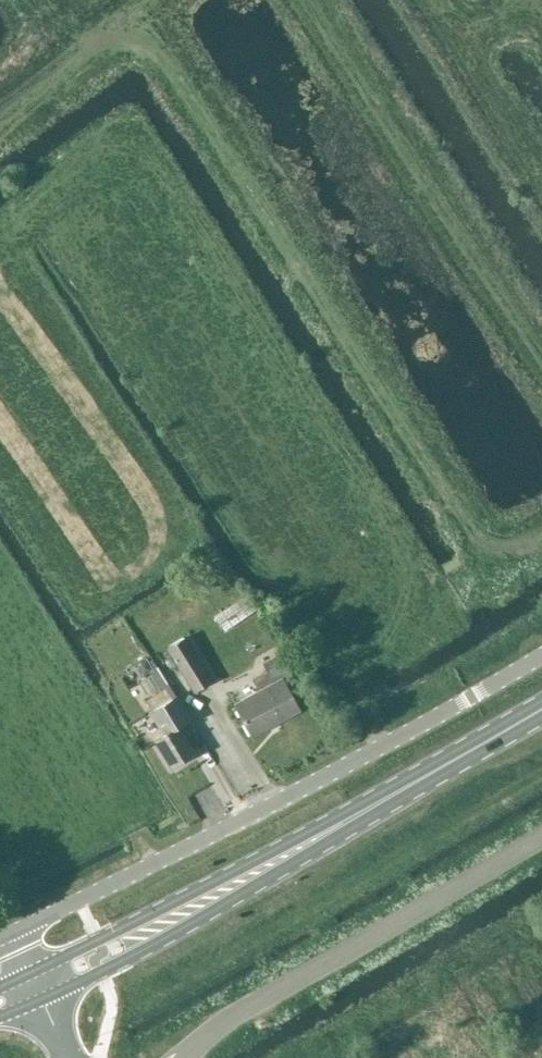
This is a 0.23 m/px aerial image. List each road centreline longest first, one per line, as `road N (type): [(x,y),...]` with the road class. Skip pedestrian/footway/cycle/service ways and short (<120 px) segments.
road 1 (unclassified): [(11,933),(366,754),(541,655)]
road 2 (unclassified): [(541,837),(249,1006),(183,1057)]
road 3 (primary): [(42,999),(194,922),(329,842),(344,823)]
road 4 (primary): [(344,823),(321,825),(30,973)]
road 5 (primary): [(344,823),(541,707)]

